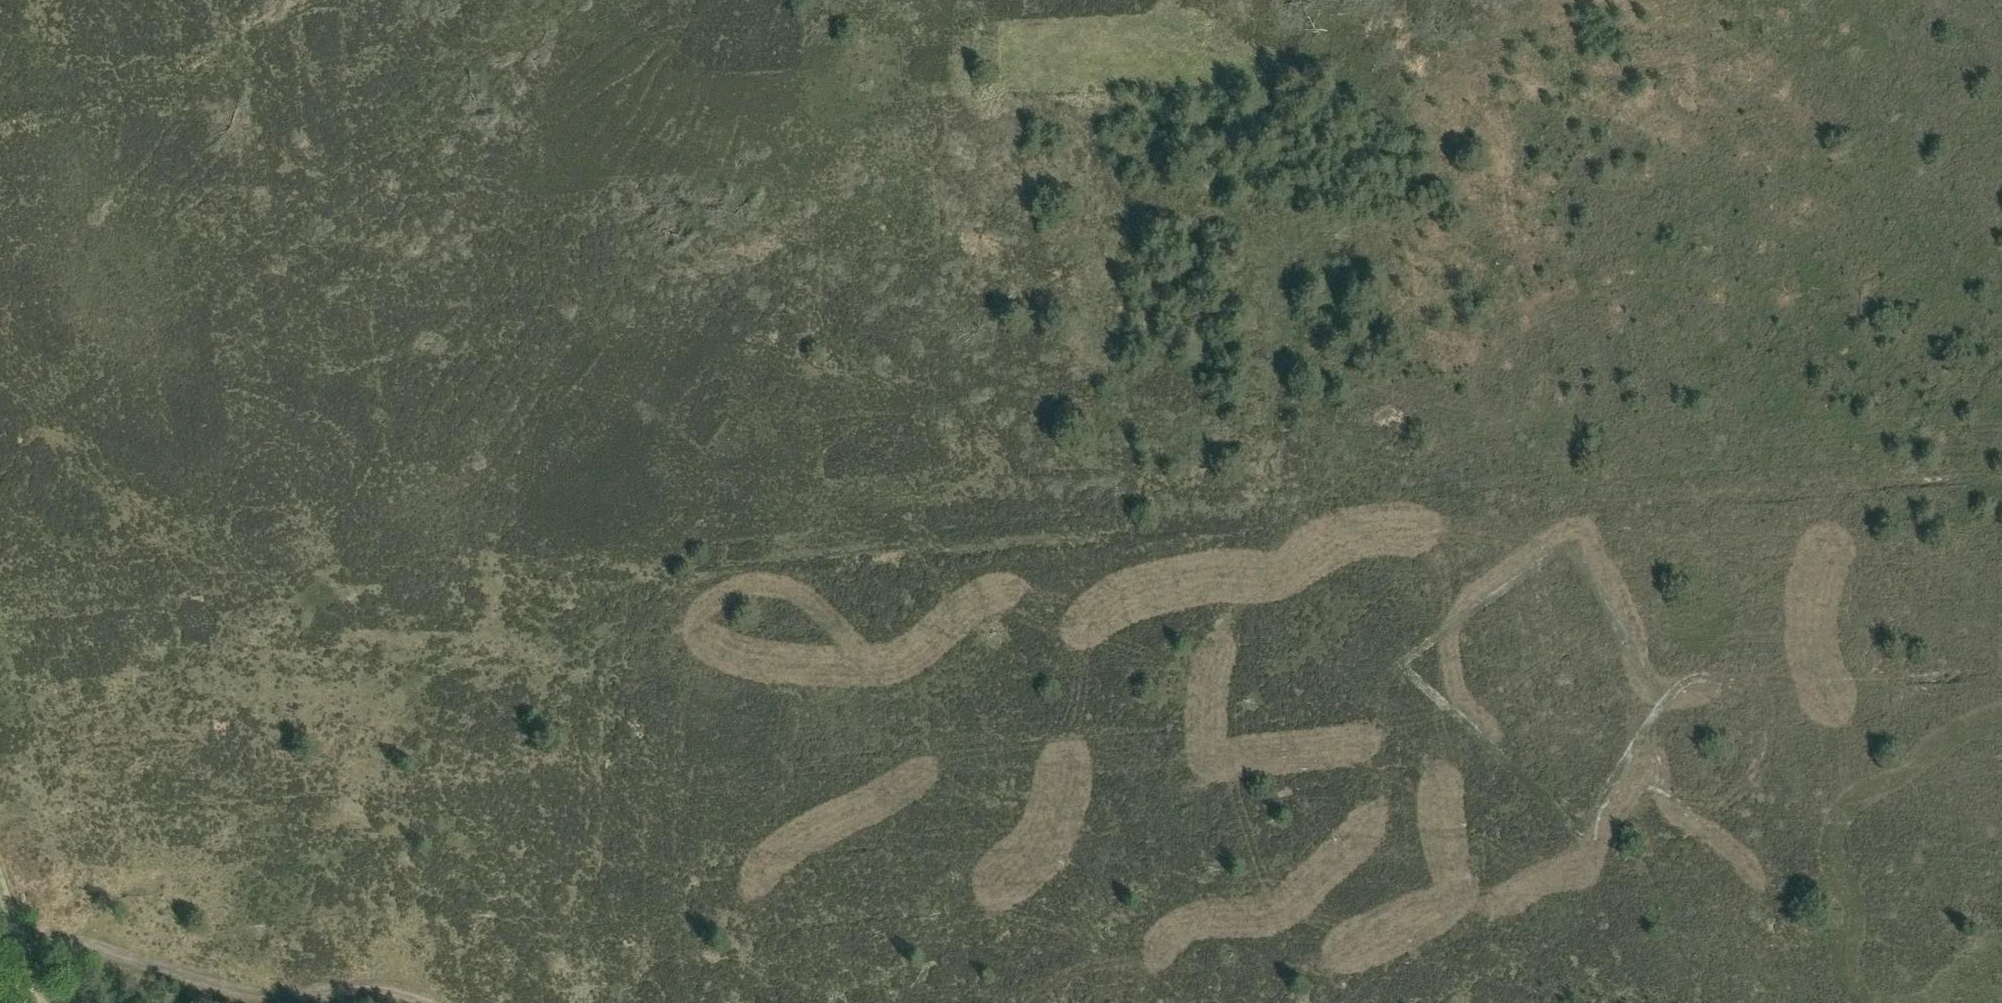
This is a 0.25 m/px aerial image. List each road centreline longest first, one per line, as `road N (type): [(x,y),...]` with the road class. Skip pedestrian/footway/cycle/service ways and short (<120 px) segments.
road 1 (track): [(43,1002),(0,880)]

